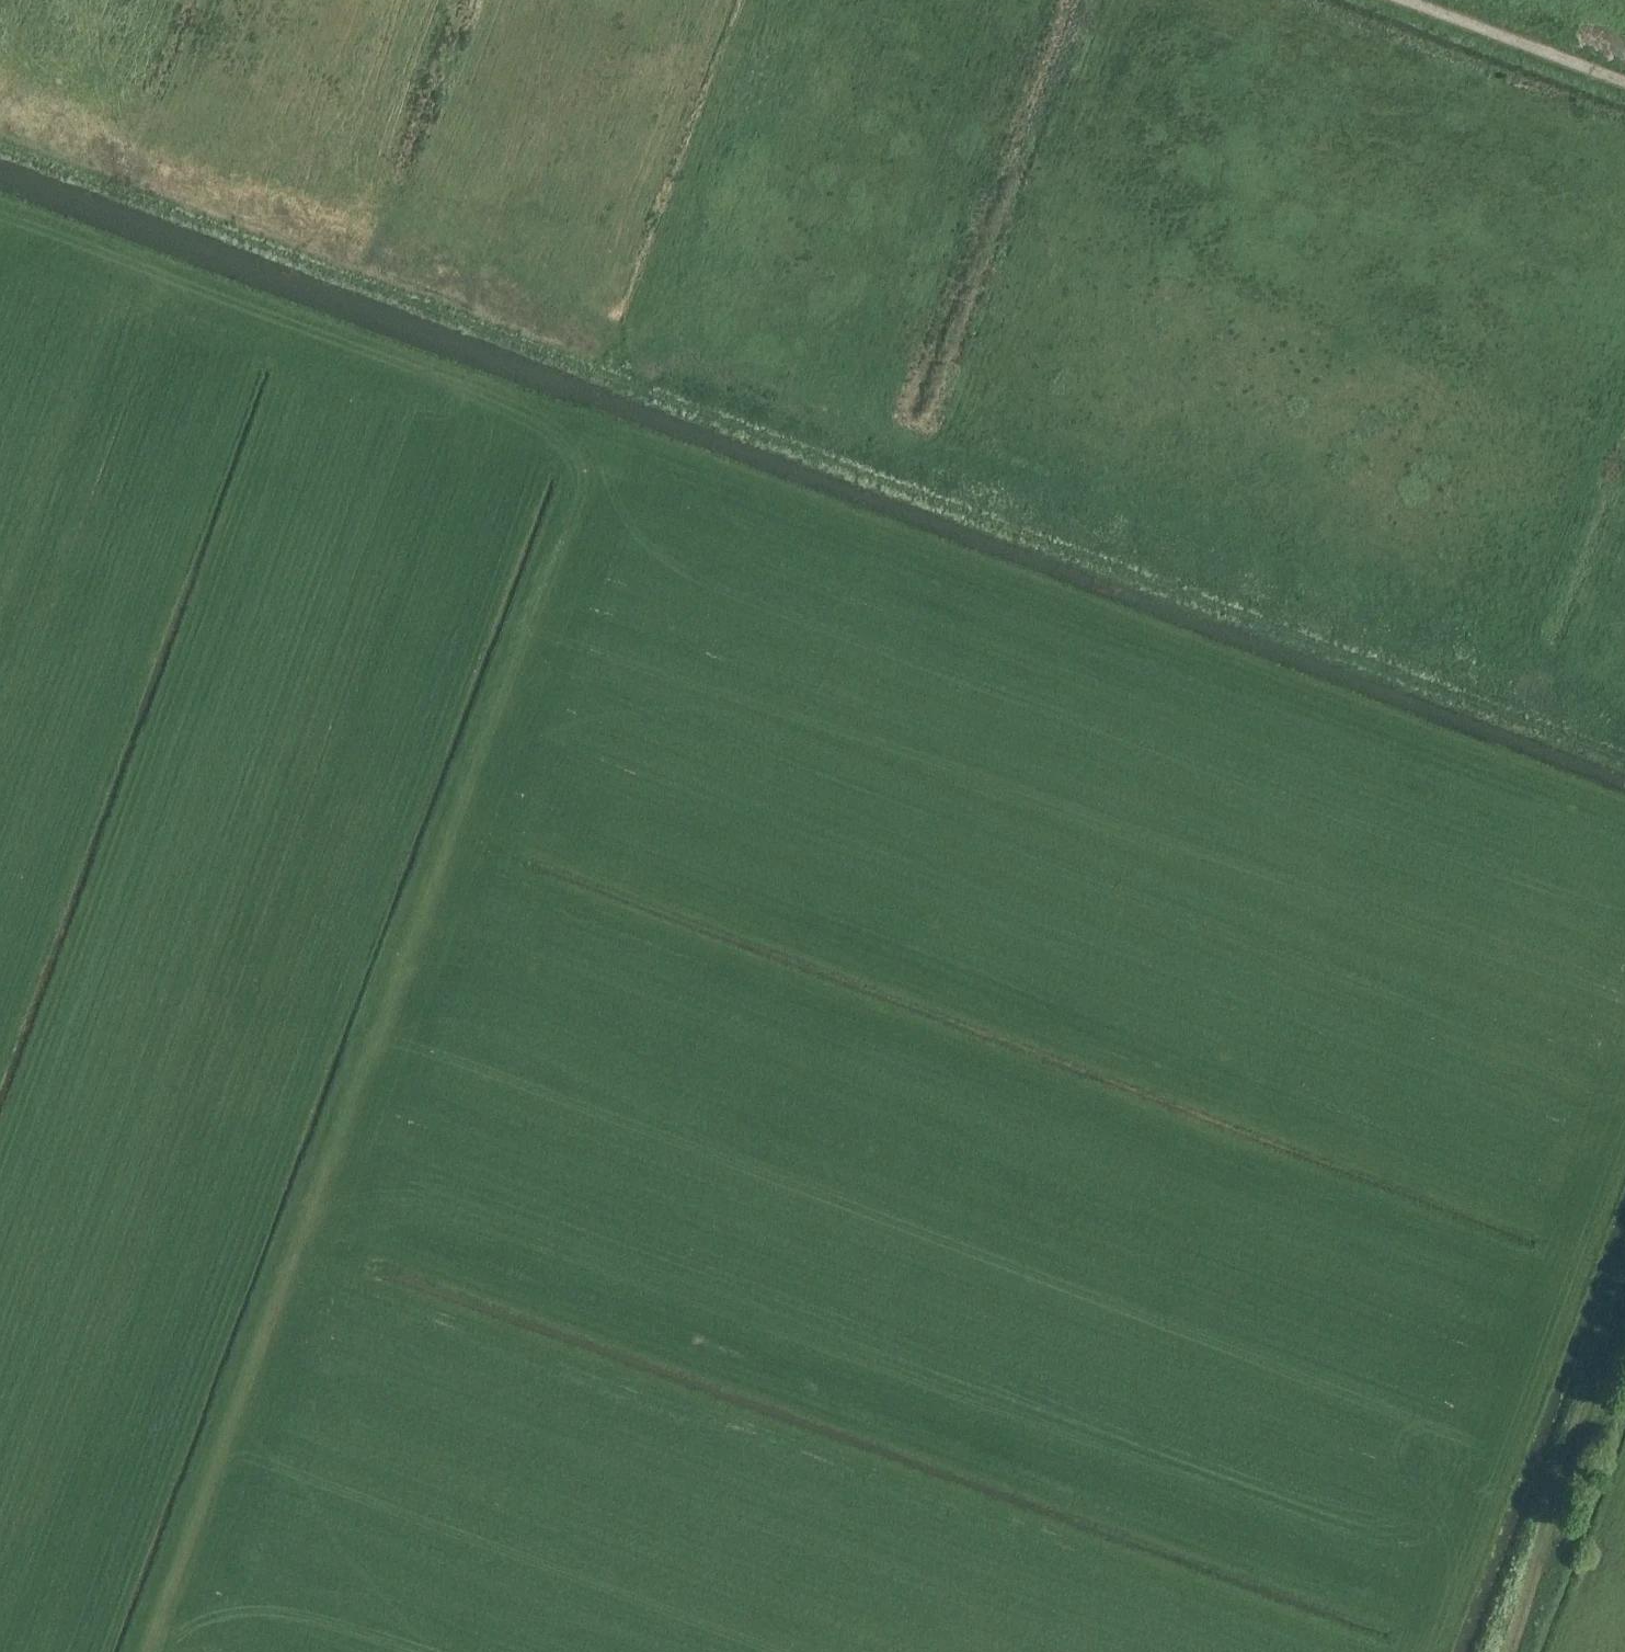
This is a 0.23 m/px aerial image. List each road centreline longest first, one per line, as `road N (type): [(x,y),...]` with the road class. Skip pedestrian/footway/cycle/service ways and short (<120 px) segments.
road 1 (track): [(1504,1651),(1624,1329)]
road 2 (track): [(1393,0),(1624,86)]

